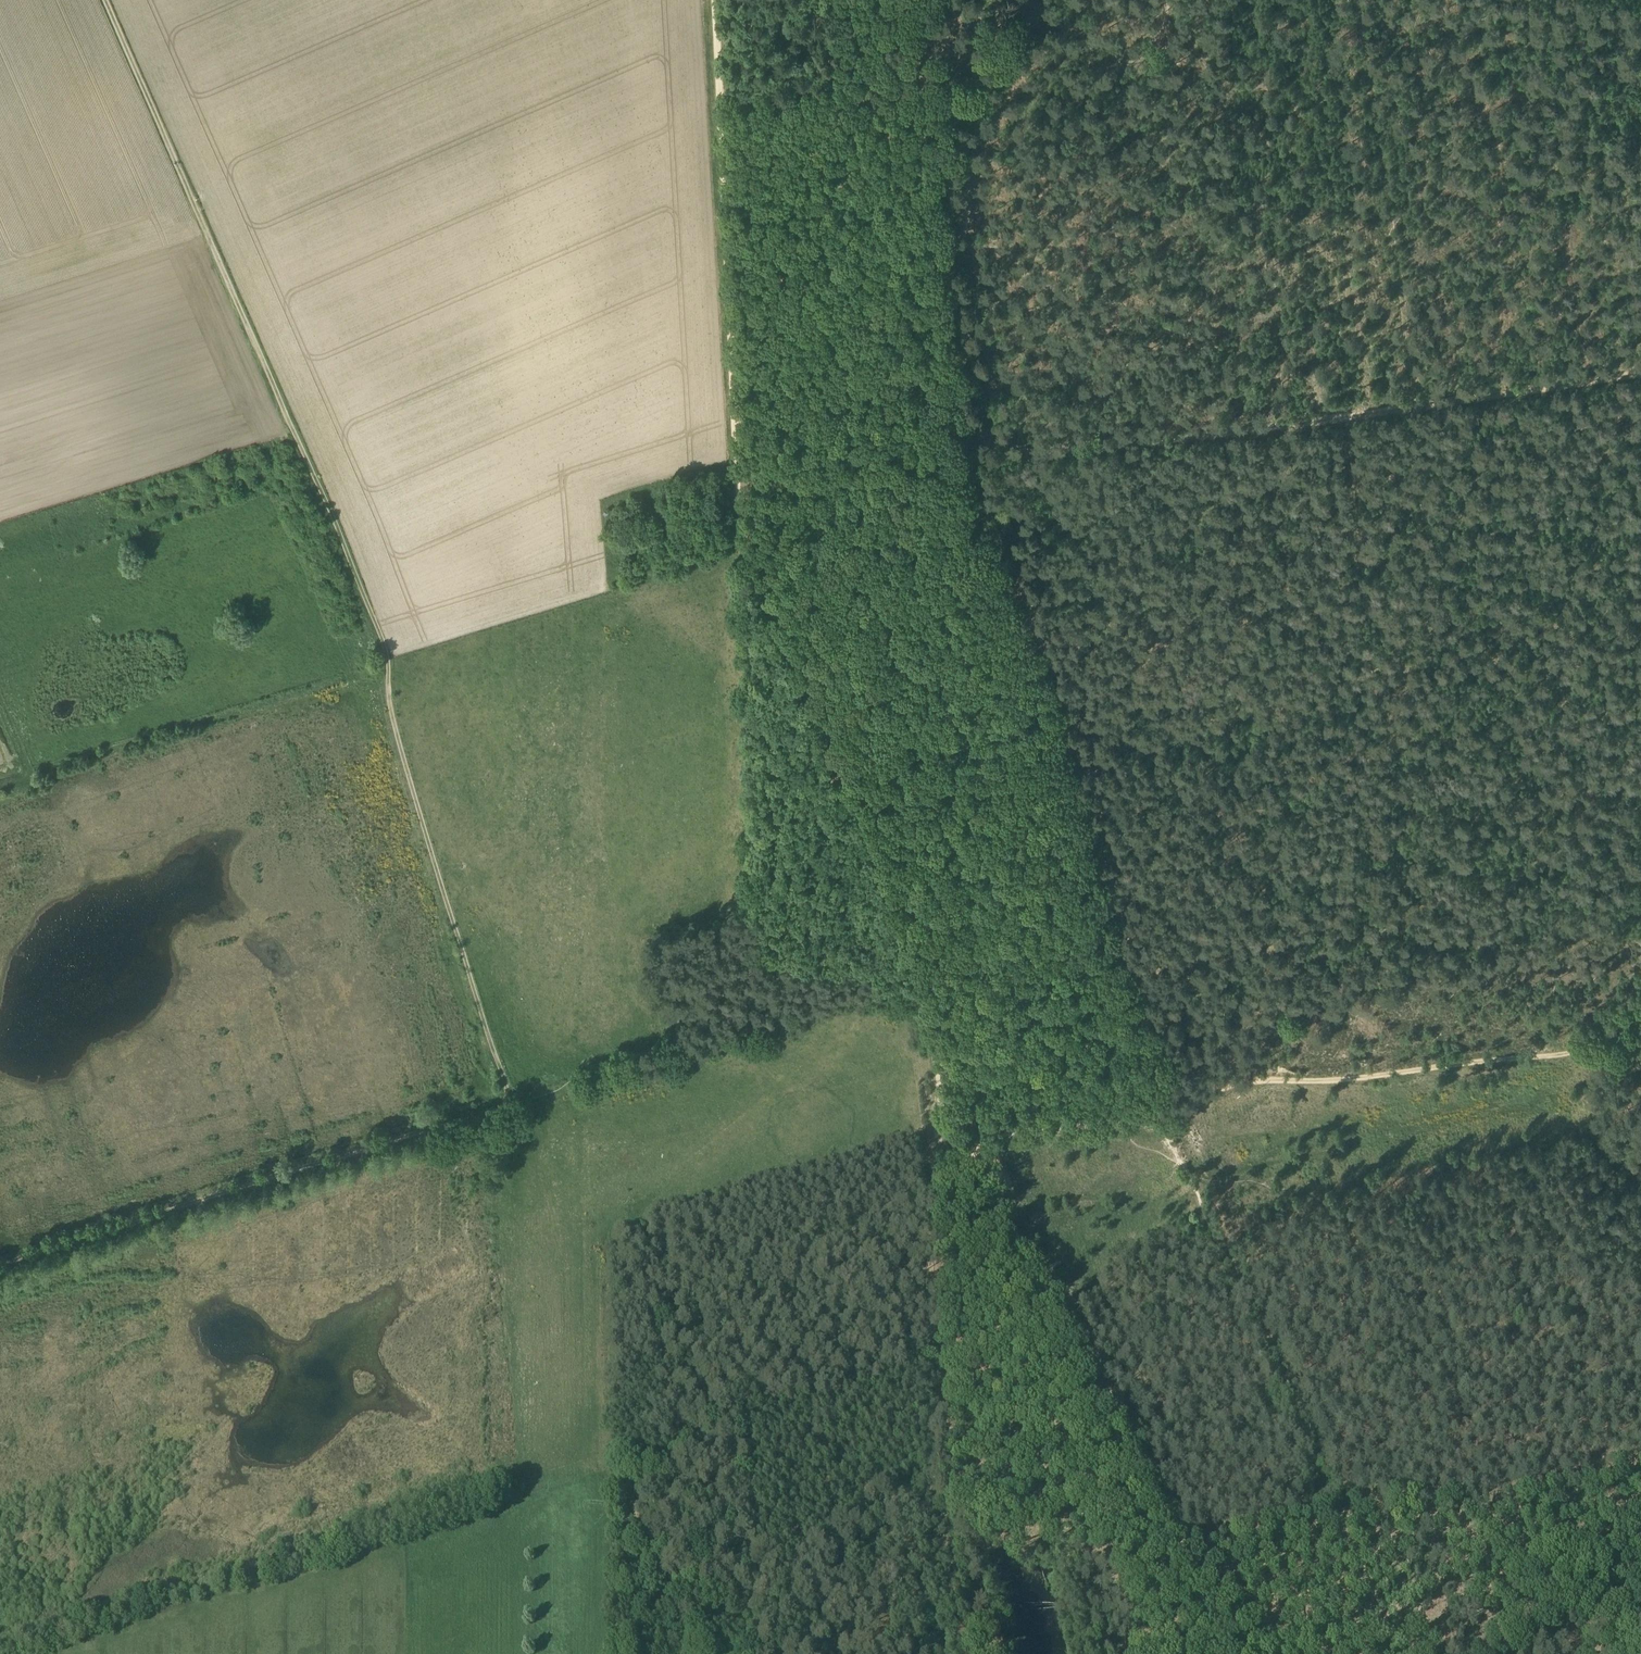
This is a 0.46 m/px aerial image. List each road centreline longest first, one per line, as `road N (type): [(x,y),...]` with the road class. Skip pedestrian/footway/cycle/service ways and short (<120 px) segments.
road 1 (track): [(507,1107),(391,710),(379,633),(103,0)]
road 2 (track): [(991,444),(1640,347)]
road 3 (track): [(963,1133),(1026,1240),(1233,1653)]
road 4 (track): [(741,480),(743,515),(922,984)]
road 5 (track): [(0,1269),(507,1107)]
road 6 (track): [(1167,1099),(1263,1067),(1585,1037)]
road 7 (track): [(717,0),(736,385)]
road 8 (track): [(741,480),(991,444)]
road 9 (track): [(1012,1125),(1167,1099)]

